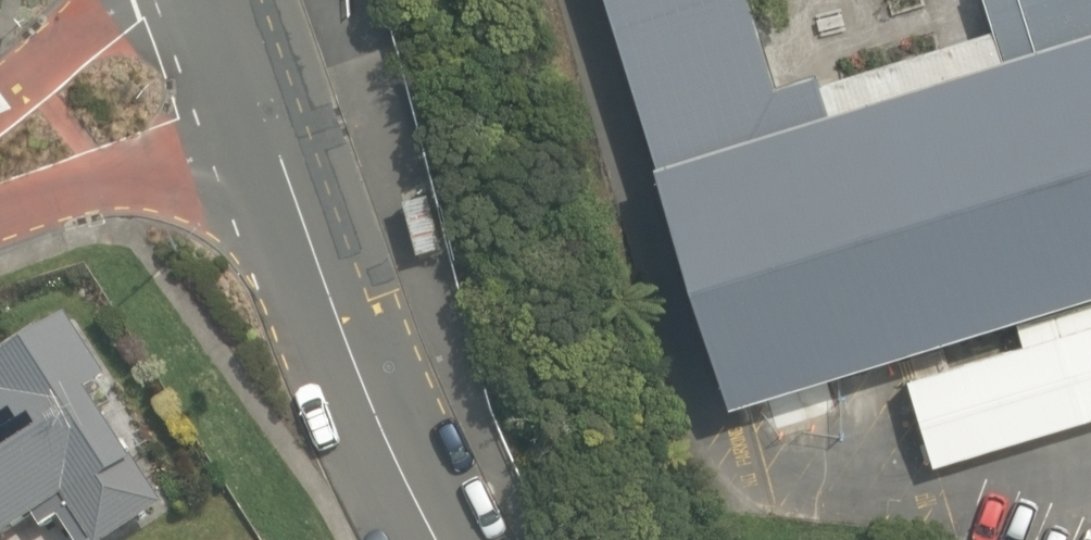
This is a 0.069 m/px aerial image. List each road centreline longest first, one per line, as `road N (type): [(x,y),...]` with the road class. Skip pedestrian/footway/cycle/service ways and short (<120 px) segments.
road 1 (tertiary): [(431,539),(223,45)]
road 2 (residential): [(0,145),(223,45)]

